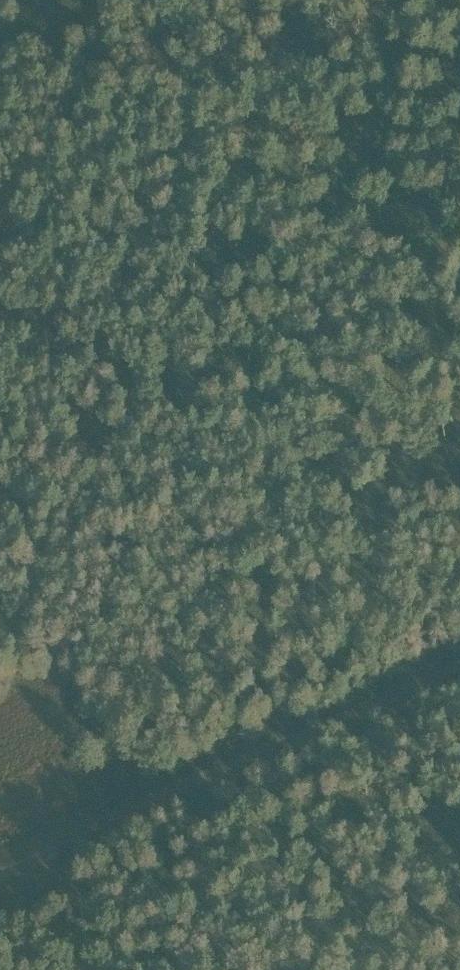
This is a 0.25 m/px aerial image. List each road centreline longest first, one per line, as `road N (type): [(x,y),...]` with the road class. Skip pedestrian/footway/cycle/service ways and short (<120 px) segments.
road 1 (track): [(459,696),(0,901)]

